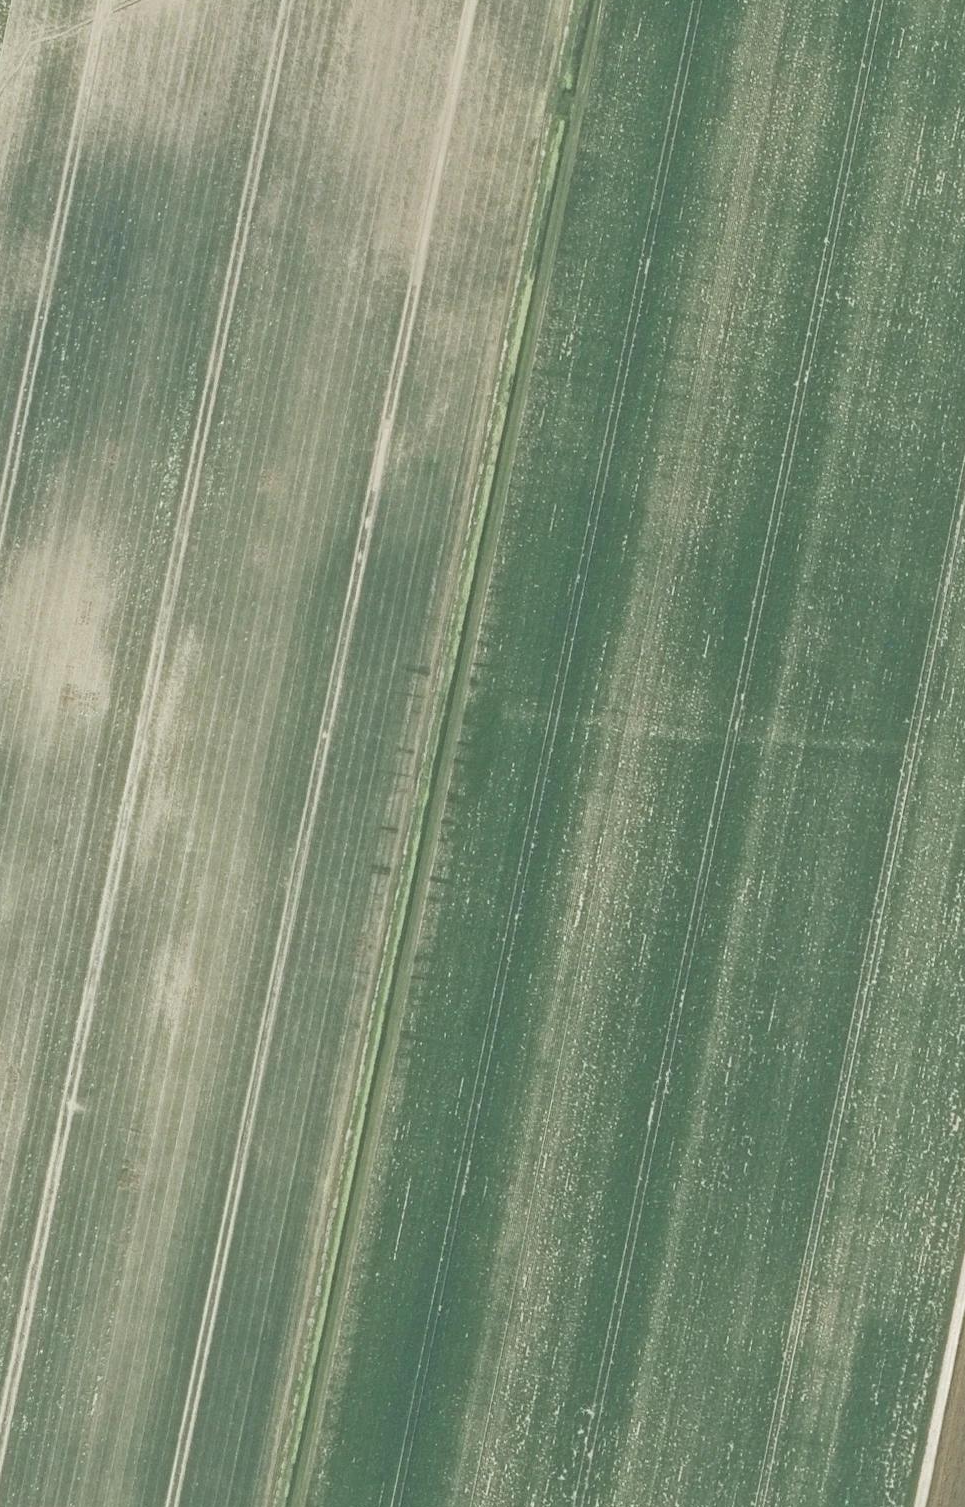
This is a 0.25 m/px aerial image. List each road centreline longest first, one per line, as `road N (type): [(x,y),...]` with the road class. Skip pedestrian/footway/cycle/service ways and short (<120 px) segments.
road 1 (track): [(921,1506),(964,1286)]

